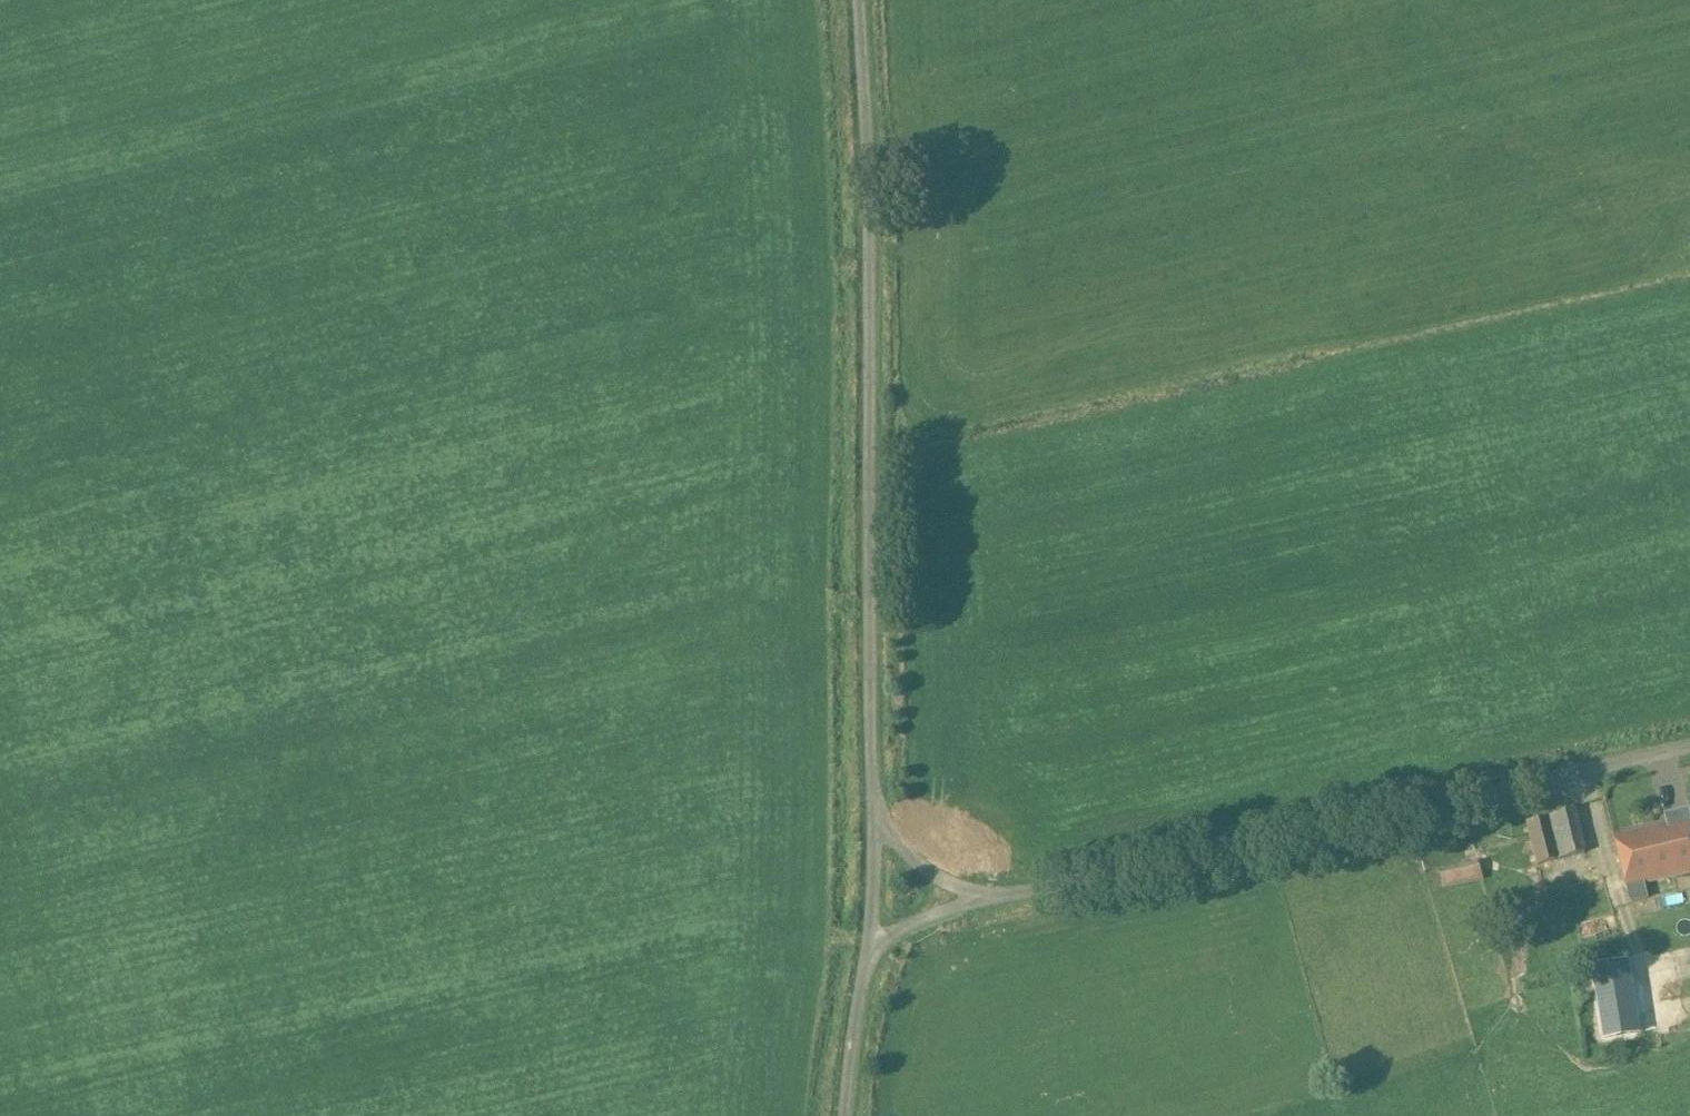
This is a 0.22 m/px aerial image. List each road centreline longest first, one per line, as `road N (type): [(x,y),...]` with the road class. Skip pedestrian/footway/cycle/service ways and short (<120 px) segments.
road 1 (unclassified): [(874,804),(857,0)]
road 2 (unclassified): [(1689,747),(997,894)]
road 3 (unclassified): [(868,954),(845,1115)]
road 4 (unclassified): [(997,894),(968,891),(923,870),(874,804)]
road 5 (unclassified): [(874,804),(868,954)]
road 6 (unclassified): [(868,954),(926,918),(997,894)]

